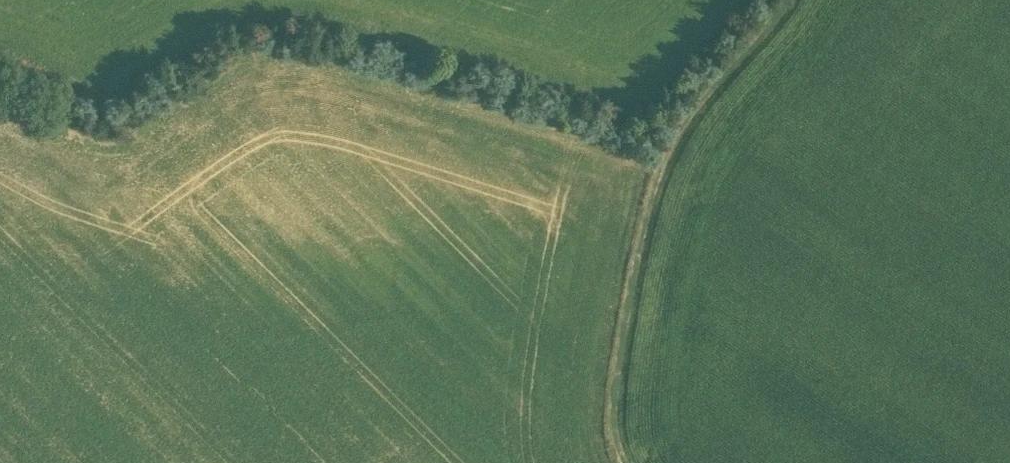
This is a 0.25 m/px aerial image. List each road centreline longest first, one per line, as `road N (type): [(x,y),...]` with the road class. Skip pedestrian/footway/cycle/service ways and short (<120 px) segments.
road 1 (track): [(792,0),(658,159),(608,412),(618,462)]

